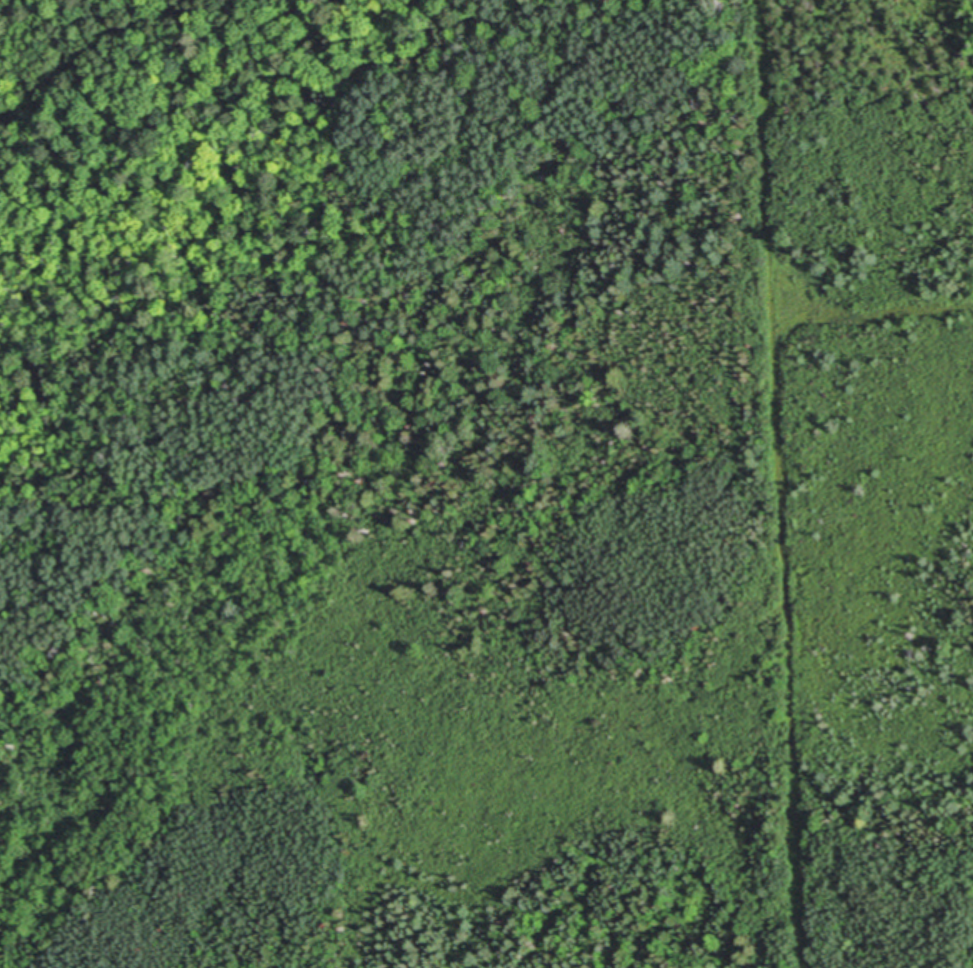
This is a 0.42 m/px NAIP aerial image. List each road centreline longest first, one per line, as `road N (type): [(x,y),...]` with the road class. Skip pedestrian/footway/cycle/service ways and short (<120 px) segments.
road 1 (residential): [(801,967),(762,0)]

